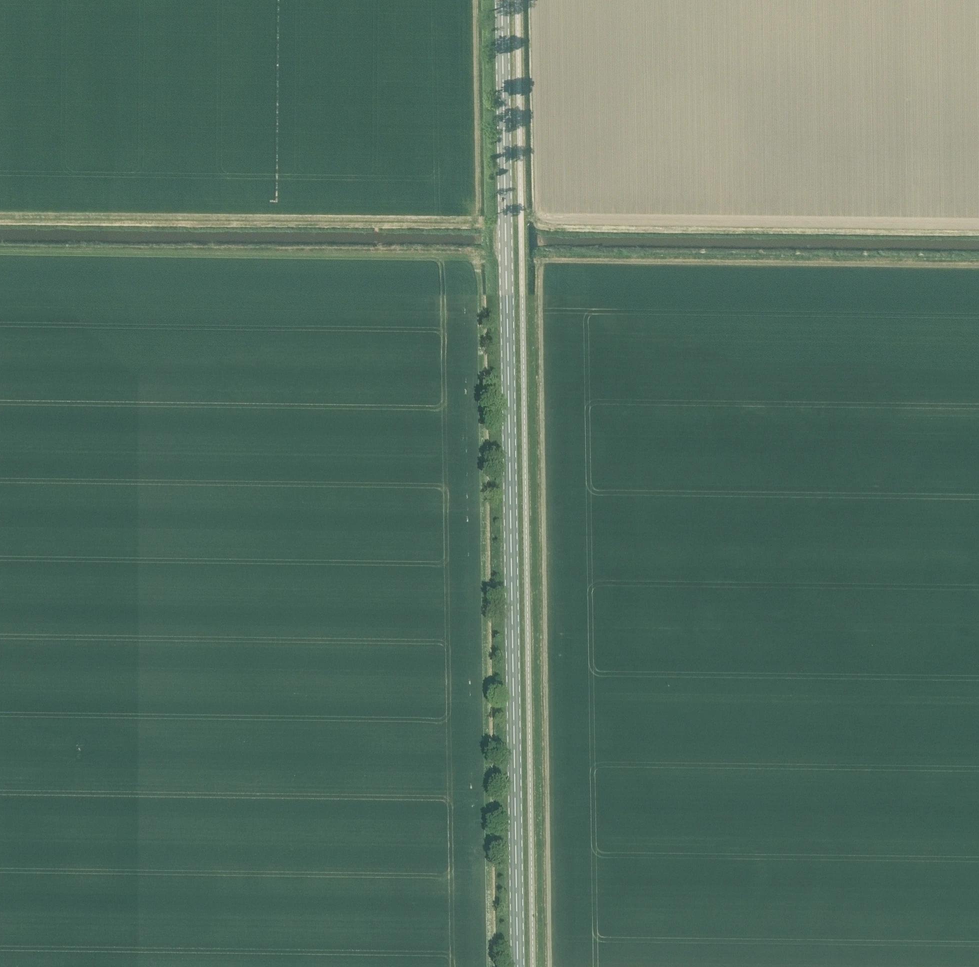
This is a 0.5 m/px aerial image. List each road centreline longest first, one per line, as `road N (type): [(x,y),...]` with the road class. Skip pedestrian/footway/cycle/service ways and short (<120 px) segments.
road 1 (secondary): [(517,966),(502,0)]

